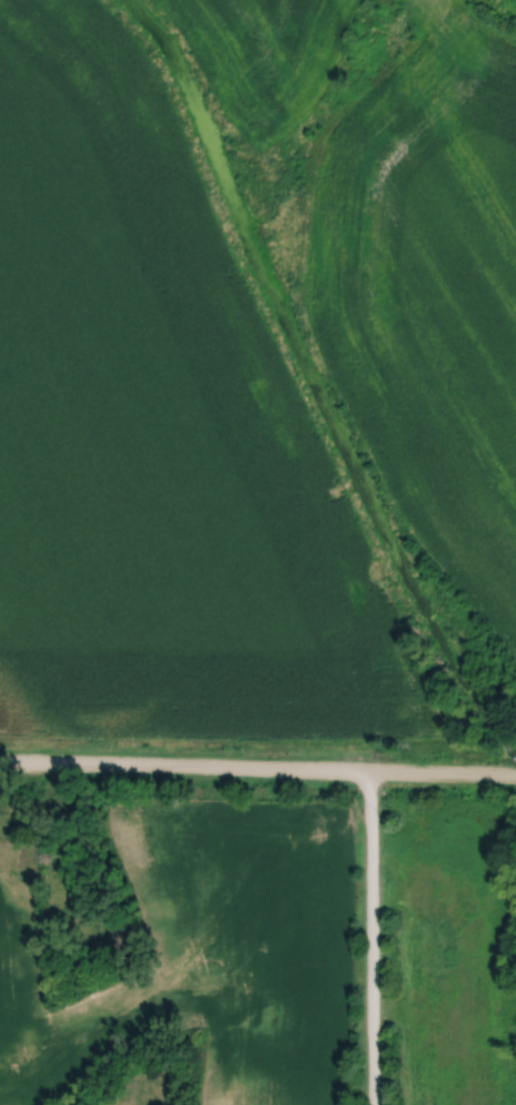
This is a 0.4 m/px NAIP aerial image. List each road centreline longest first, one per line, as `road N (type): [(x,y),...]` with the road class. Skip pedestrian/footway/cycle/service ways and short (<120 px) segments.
road 1 (residential): [(0,769),(515,777)]
road 2 (residential): [(371,1104),(368,776)]

